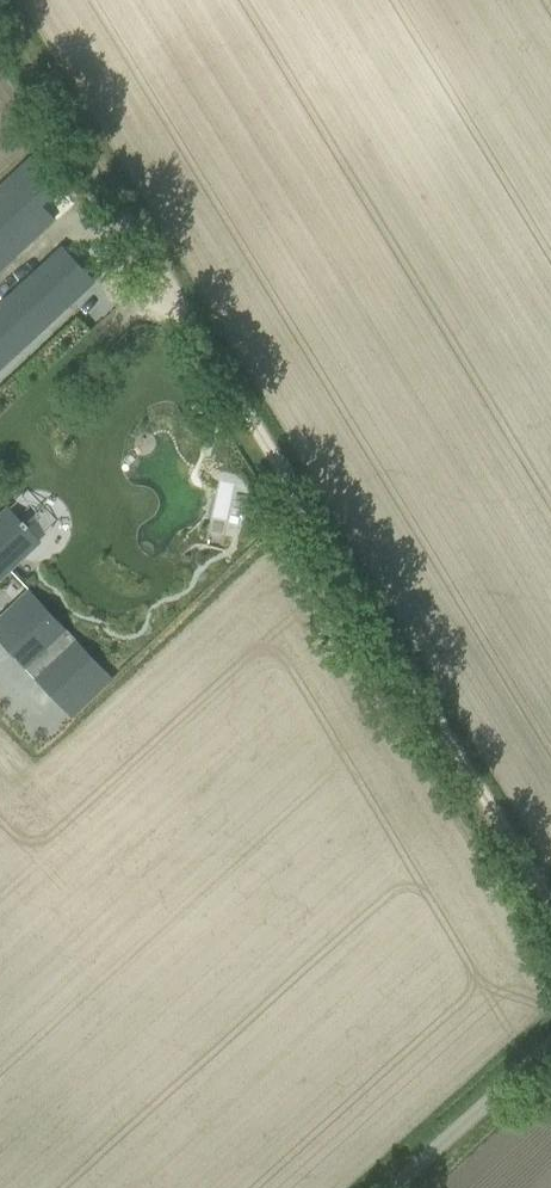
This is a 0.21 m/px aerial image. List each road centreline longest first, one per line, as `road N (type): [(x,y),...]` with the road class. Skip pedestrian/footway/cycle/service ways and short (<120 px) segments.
road 1 (track): [(550,899),(0,6)]
road 2 (unclassified): [(389,1187),(550,1044)]

